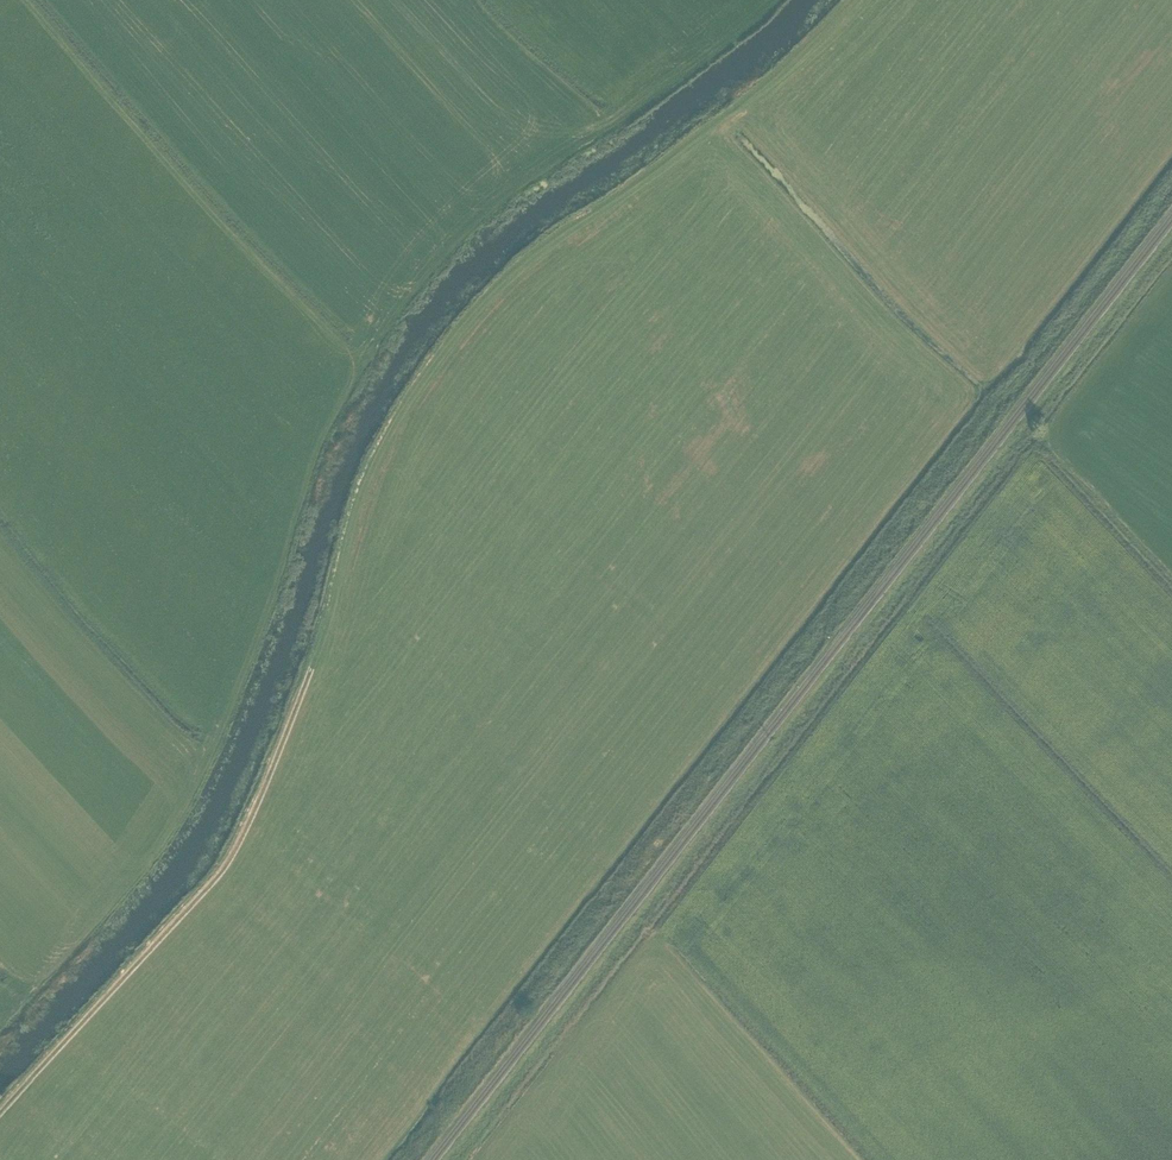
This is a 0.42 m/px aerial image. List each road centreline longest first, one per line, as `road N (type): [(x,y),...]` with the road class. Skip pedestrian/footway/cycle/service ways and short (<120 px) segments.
road 1 (track): [(308,672),(207,887),(0,1113)]

